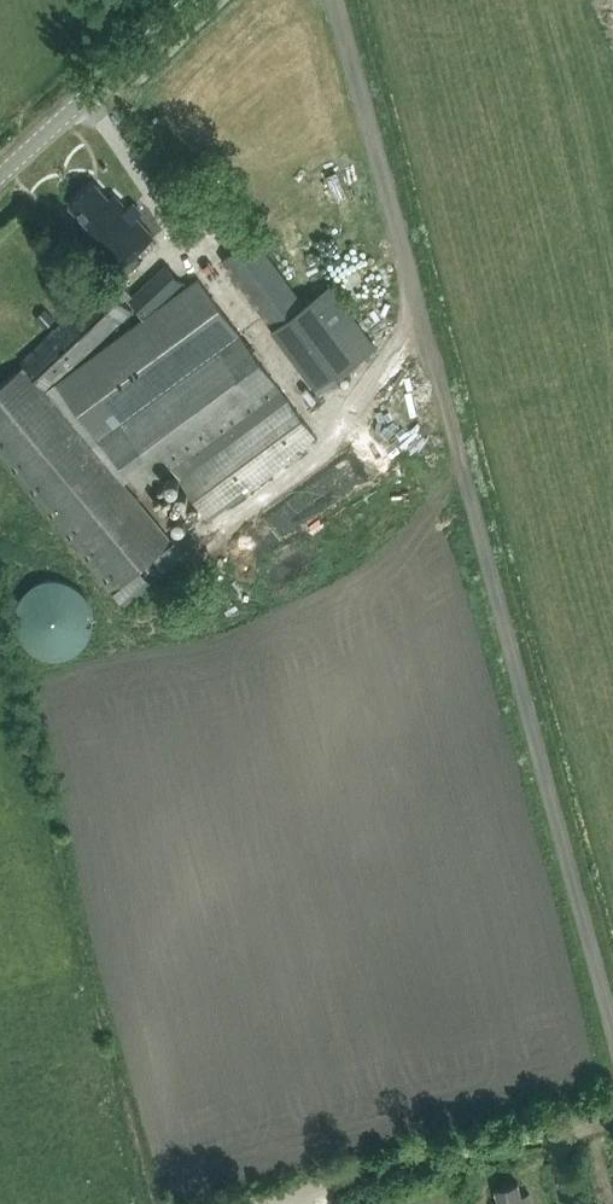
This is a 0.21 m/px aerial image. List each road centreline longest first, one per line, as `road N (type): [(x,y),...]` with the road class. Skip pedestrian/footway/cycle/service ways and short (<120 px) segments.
road 1 (track): [(336,0),(612,1030)]
road 2 (track): [(612,1115),(285,1199)]
road 3 (tertiary): [(0,176),(191,0)]

